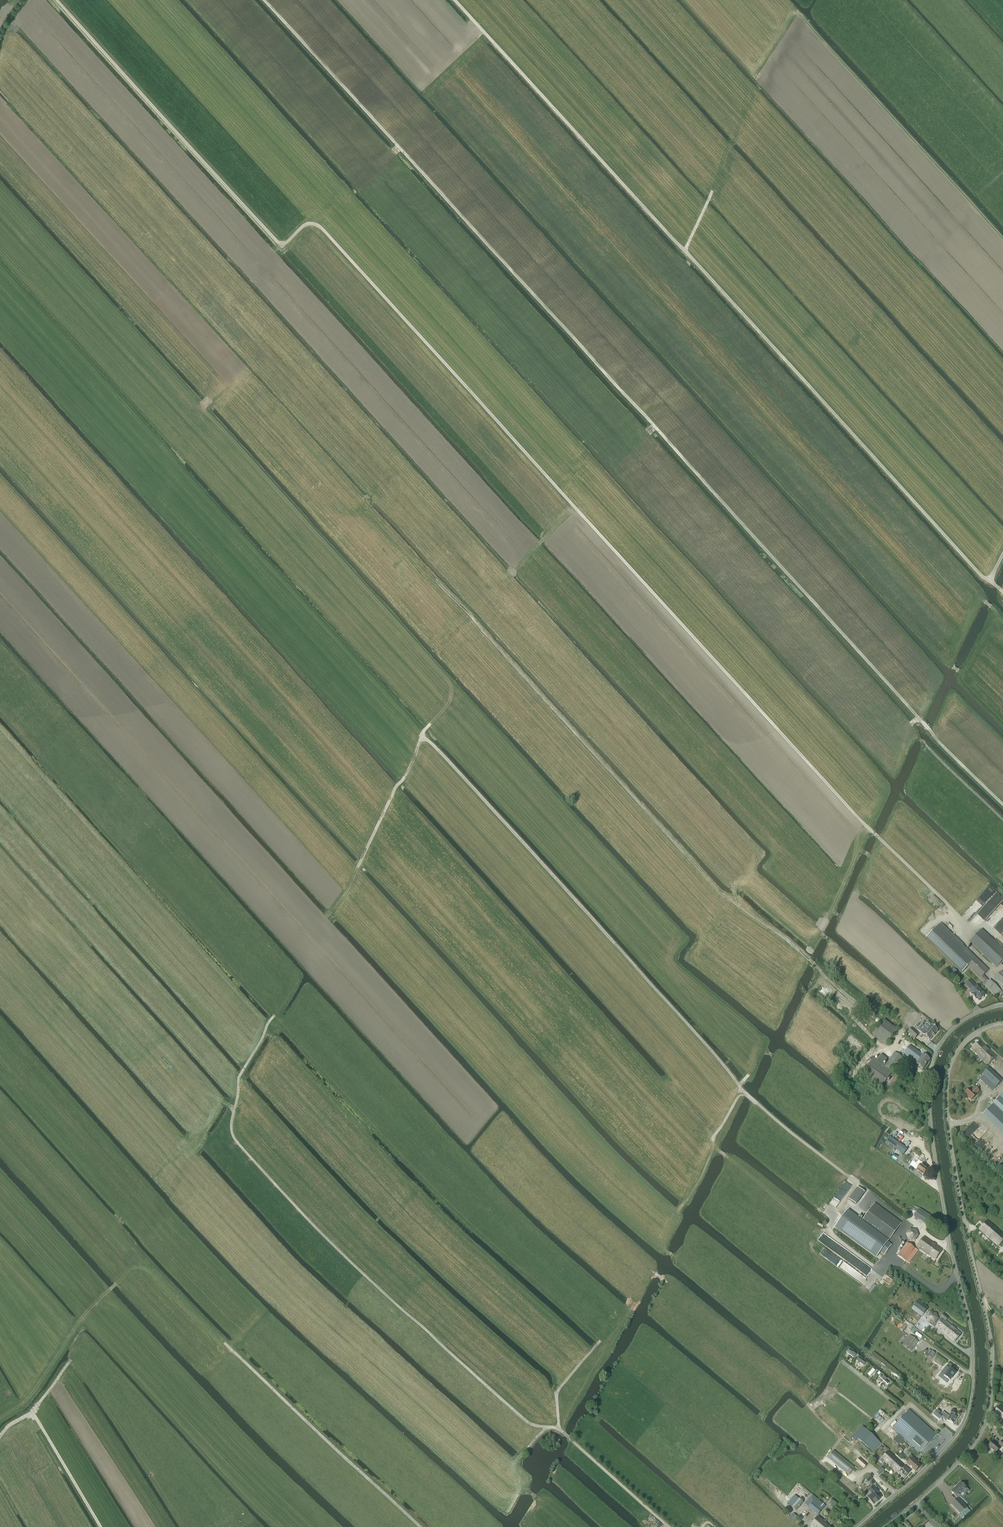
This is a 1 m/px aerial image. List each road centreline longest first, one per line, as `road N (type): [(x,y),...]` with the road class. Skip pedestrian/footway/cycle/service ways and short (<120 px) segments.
road 1 (track): [(990,976),(959,916),(858,818),(322,228),(309,223),(276,242),(56,0)]
road 2 (track): [(1002,804),(264,0)]
road 3 (track): [(1002,592),(455,0)]
road 4 (track): [(669,1526),(564,1433),(527,1422),(315,1227),(238,1144),(231,1122),(239,1076),(274,1016)]
road 5 (track): [(913,1223),(744,1092),(424,738),(431,723)]
road 6 (track): [(893,1047),(854,1017),(842,991),(810,960),(712,885),(436,581)]
road 7 (unclassified): [(856,1526),(942,1451),(967,1411),(972,1341),(941,1201),(929,1078),(946,1034),(1002,1004)]
road 8 (unclassified): [(885,1526),(967,1453),(989,1413),(990,1338),(947,1101),(962,1045),(1002,1024)]
road 9 (track): [(420,1526),(224,1343)]
road 10 (track): [(100,1526),(32,1412),(71,1360)]
road 11 (track): [(424,738),(357,867)]

